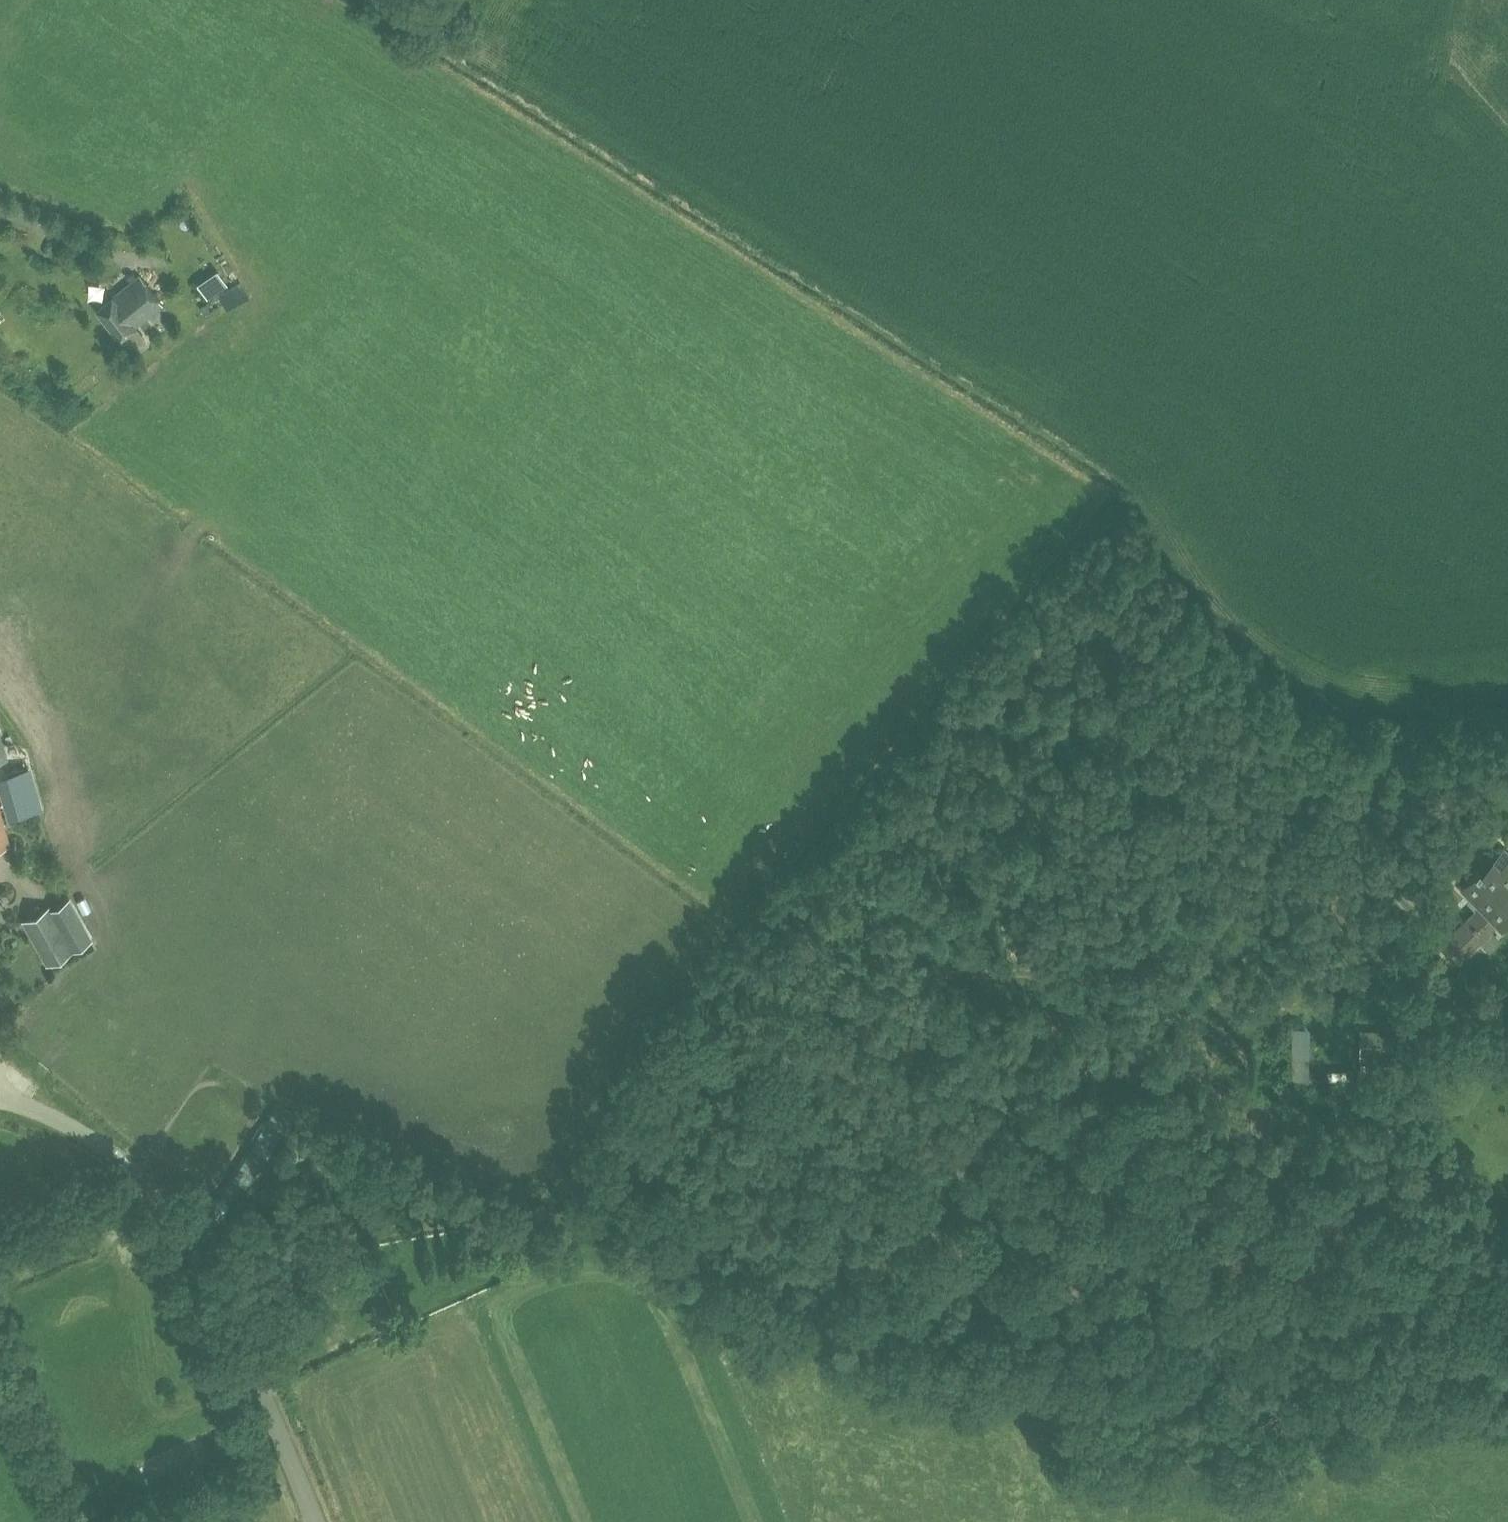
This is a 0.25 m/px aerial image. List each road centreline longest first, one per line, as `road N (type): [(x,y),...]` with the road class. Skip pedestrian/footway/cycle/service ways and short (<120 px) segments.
road 1 (unclassified): [(311,1521),(162,1191),(64,1124),(0,1102)]

